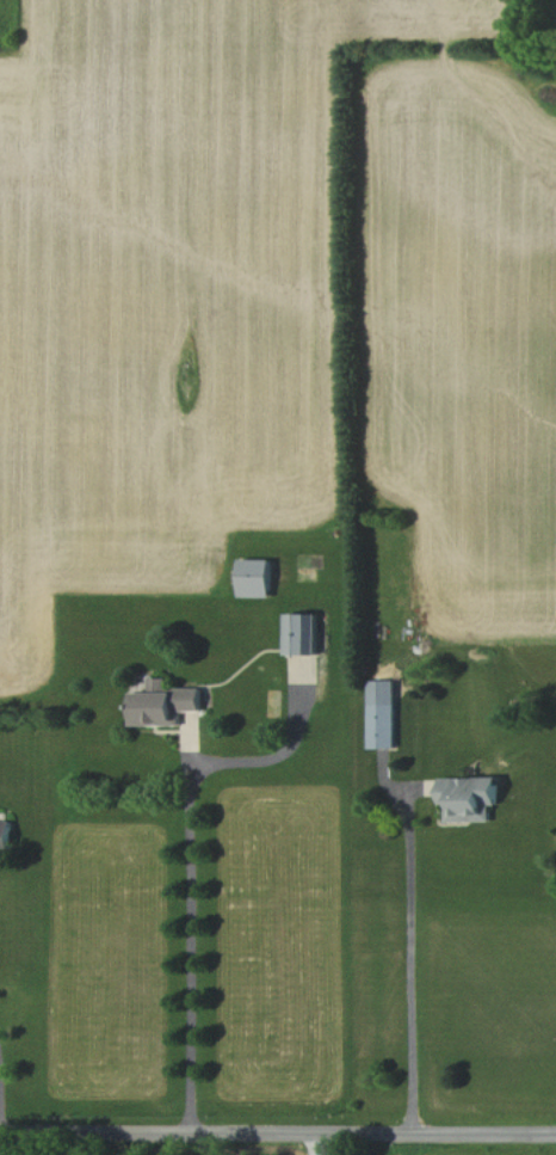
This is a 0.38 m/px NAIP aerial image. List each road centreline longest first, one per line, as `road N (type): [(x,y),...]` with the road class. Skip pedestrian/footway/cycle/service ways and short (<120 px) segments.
road 1 (residential): [(555,1129),(0,1129)]

